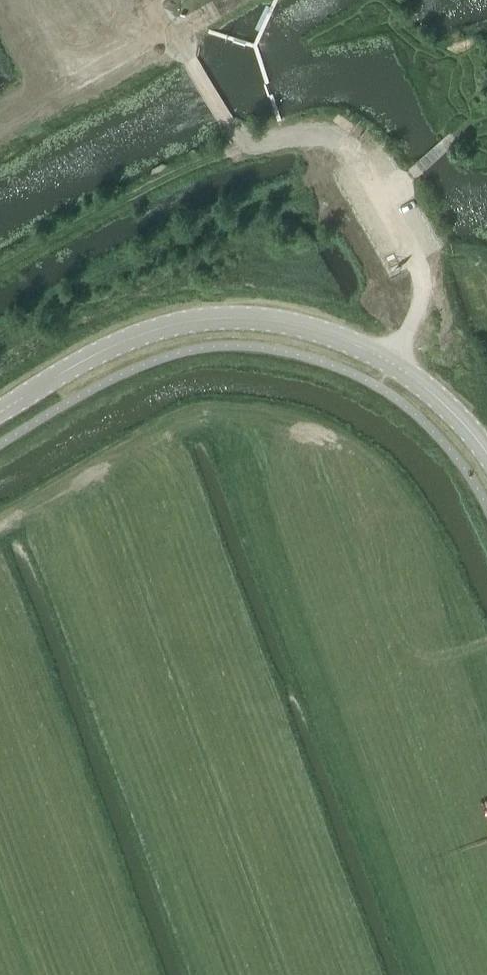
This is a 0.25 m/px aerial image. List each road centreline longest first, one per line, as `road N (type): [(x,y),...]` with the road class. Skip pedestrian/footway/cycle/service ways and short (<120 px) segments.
road 1 (tertiary): [(0,411),(119,342),(221,318),(328,334),(389,363)]
road 2 (tertiary): [(486,453),(451,408),(389,363)]

